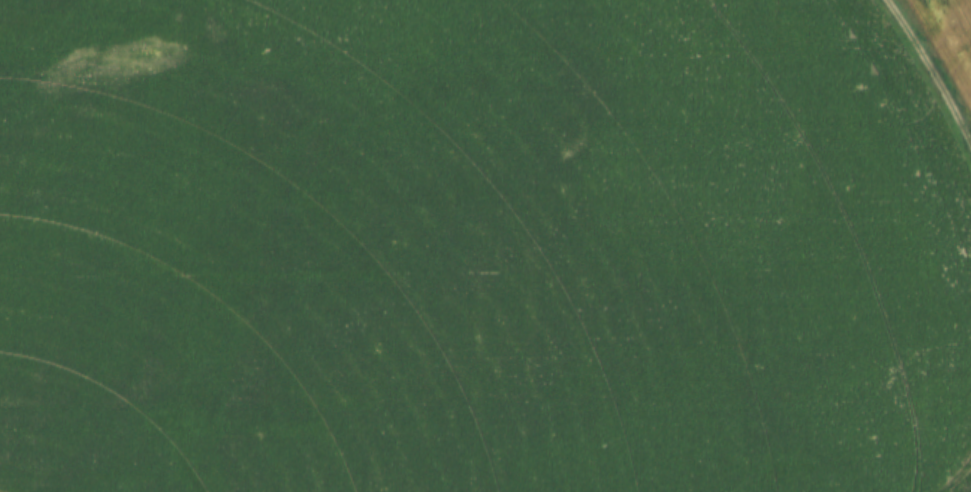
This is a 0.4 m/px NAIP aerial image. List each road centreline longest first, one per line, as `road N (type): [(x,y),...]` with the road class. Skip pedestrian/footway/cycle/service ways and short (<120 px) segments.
road 1 (track): [(0,145),(42,101),(248,0)]

